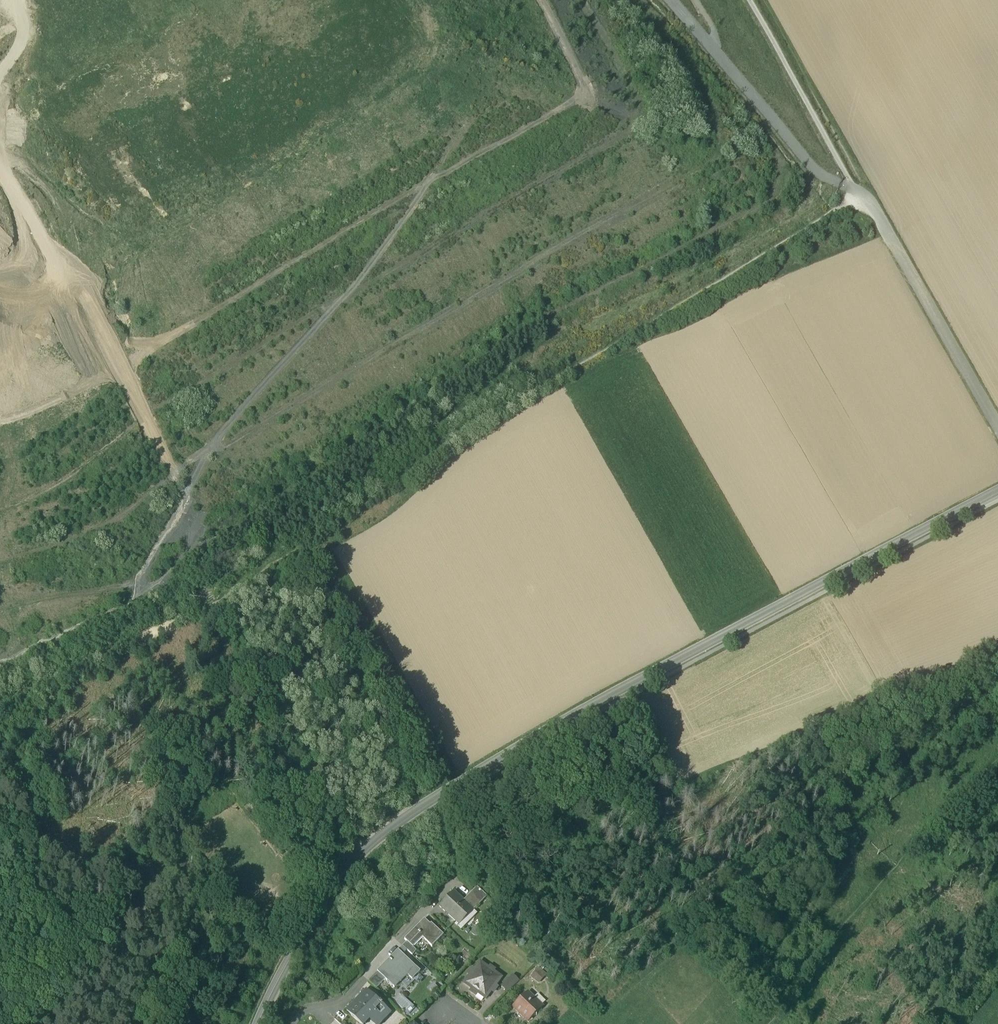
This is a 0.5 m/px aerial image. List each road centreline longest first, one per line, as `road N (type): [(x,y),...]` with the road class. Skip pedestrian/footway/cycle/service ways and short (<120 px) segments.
road 1 (secondary): [(997,490),(633,686),(395,827),(339,880),(259,1023)]
road 2 (track): [(425,193),(203,464),(137,580),(147,594)]
road 3 (track): [(752,0),(863,197)]

